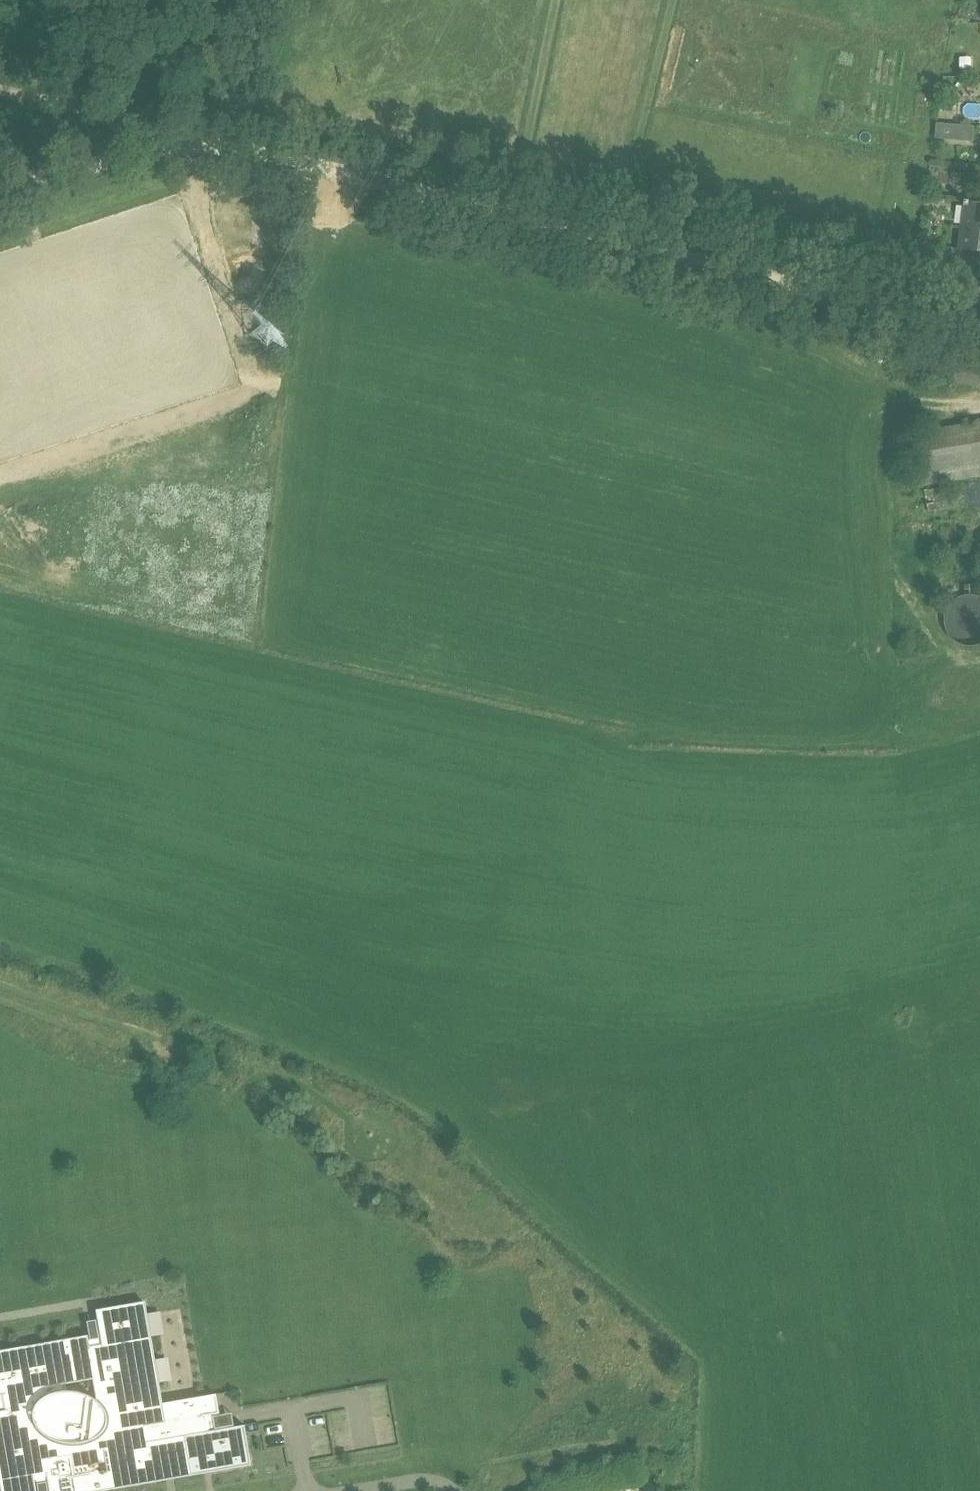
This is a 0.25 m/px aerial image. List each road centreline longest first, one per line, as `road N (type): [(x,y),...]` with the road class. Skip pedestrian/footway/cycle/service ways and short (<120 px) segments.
road 1 (track): [(979,324),(195,144)]
road 2 (track): [(195,144),(0,197)]
road 3 (track): [(195,144),(0,93)]

